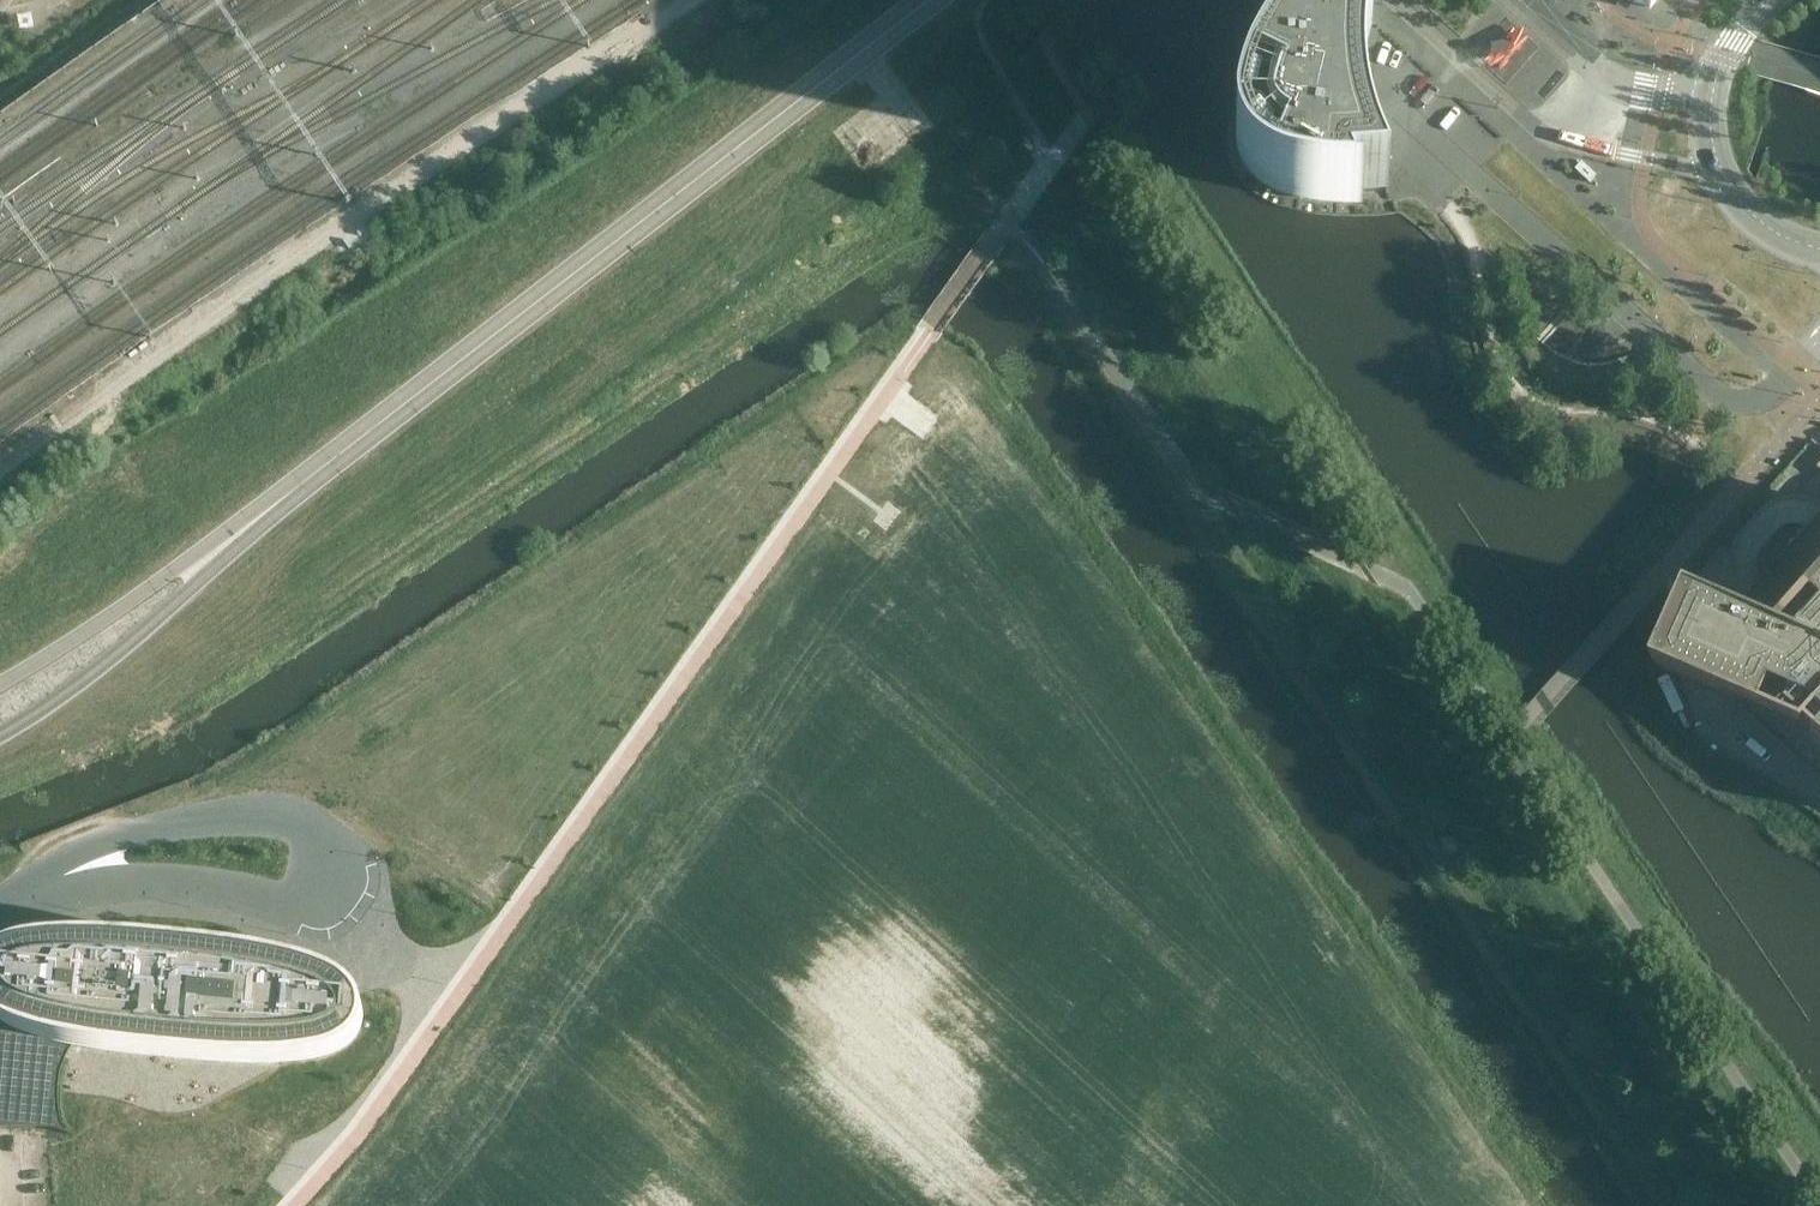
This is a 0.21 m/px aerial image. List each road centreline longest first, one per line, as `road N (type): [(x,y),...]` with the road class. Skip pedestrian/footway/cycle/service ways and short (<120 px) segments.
road 1 (track): [(1672,1205),(1200,509),(1196,485)]
road 2 (unclassified): [(67,875),(292,901),(316,898),(347,876),(344,849),(321,827),(266,810),(127,835)]
road 3 (secondary): [(1766,0),(1723,56),(1710,94),(1718,174),(1738,202),(1819,247)]

